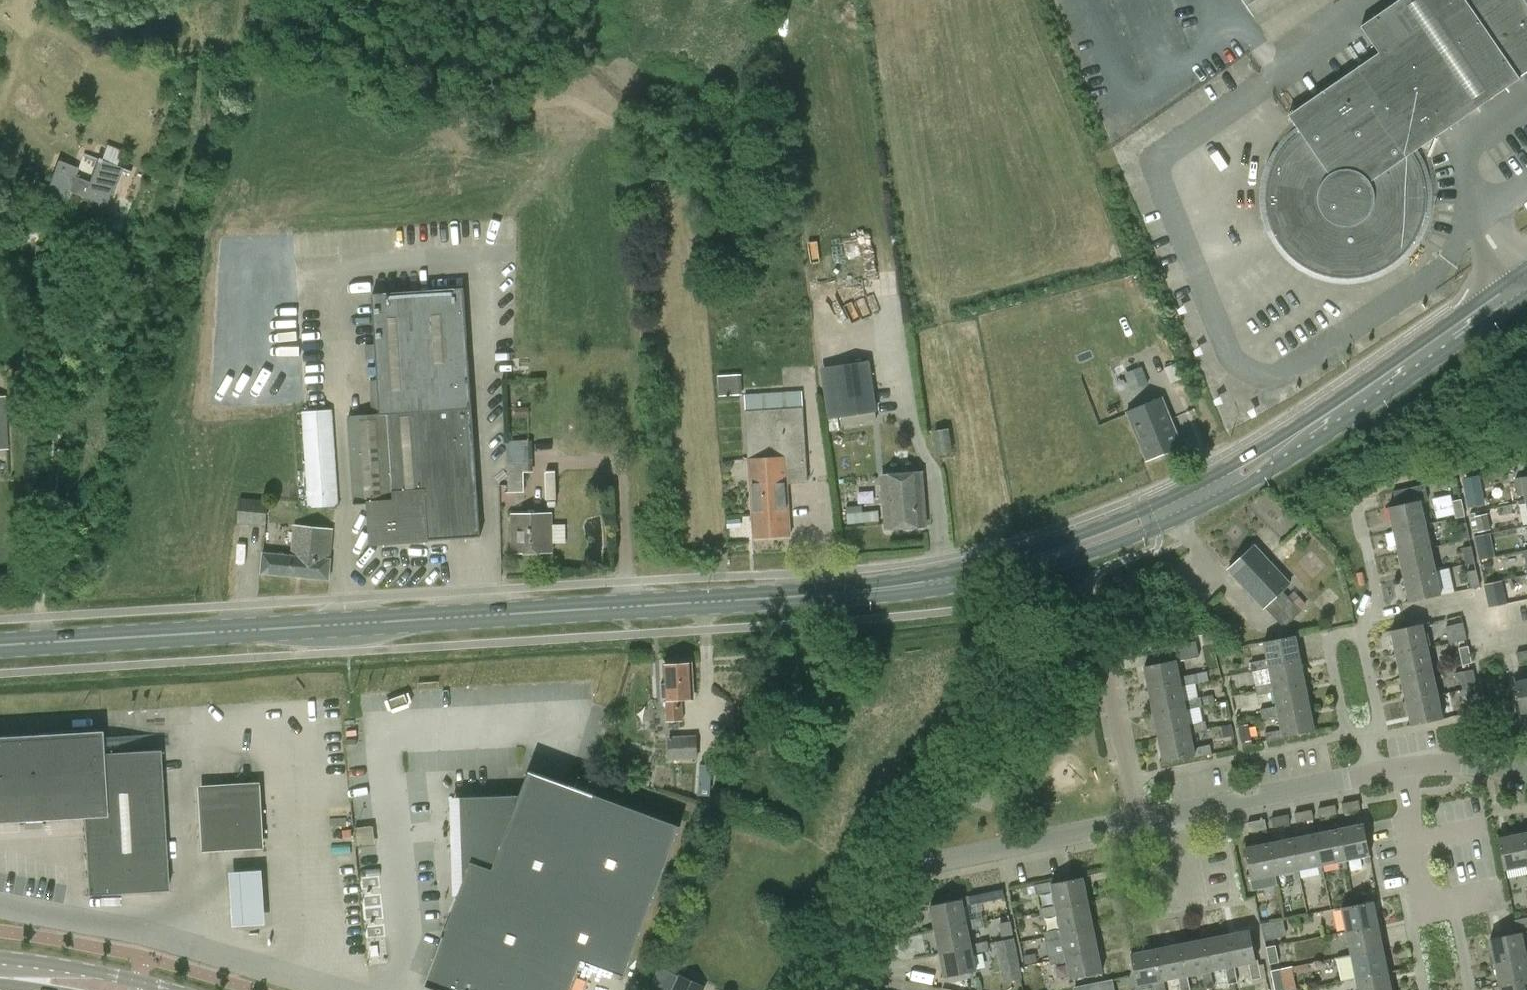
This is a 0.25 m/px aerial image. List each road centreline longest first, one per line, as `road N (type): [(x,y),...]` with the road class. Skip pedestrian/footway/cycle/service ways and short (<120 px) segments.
road 1 (primary): [(0,647),(864,591),(1042,559),(1259,464),(1526,278)]
road 2 (residential): [(825,989),(893,876),(1139,822)]
road 3 (residential): [(1139,822),(1371,775)]
road 4 (residential): [(1139,822),(1103,660)]
road 5 (secondary): [(171,989),(60,967),(26,974)]
road 6 (residential): [(1362,631),(1327,638),(1345,727),(1364,735)]
road 7 (residential): [(1362,631),(1379,605),(1358,501)]
road 8 (residential): [(1400,769),(1450,765),(1526,774)]

